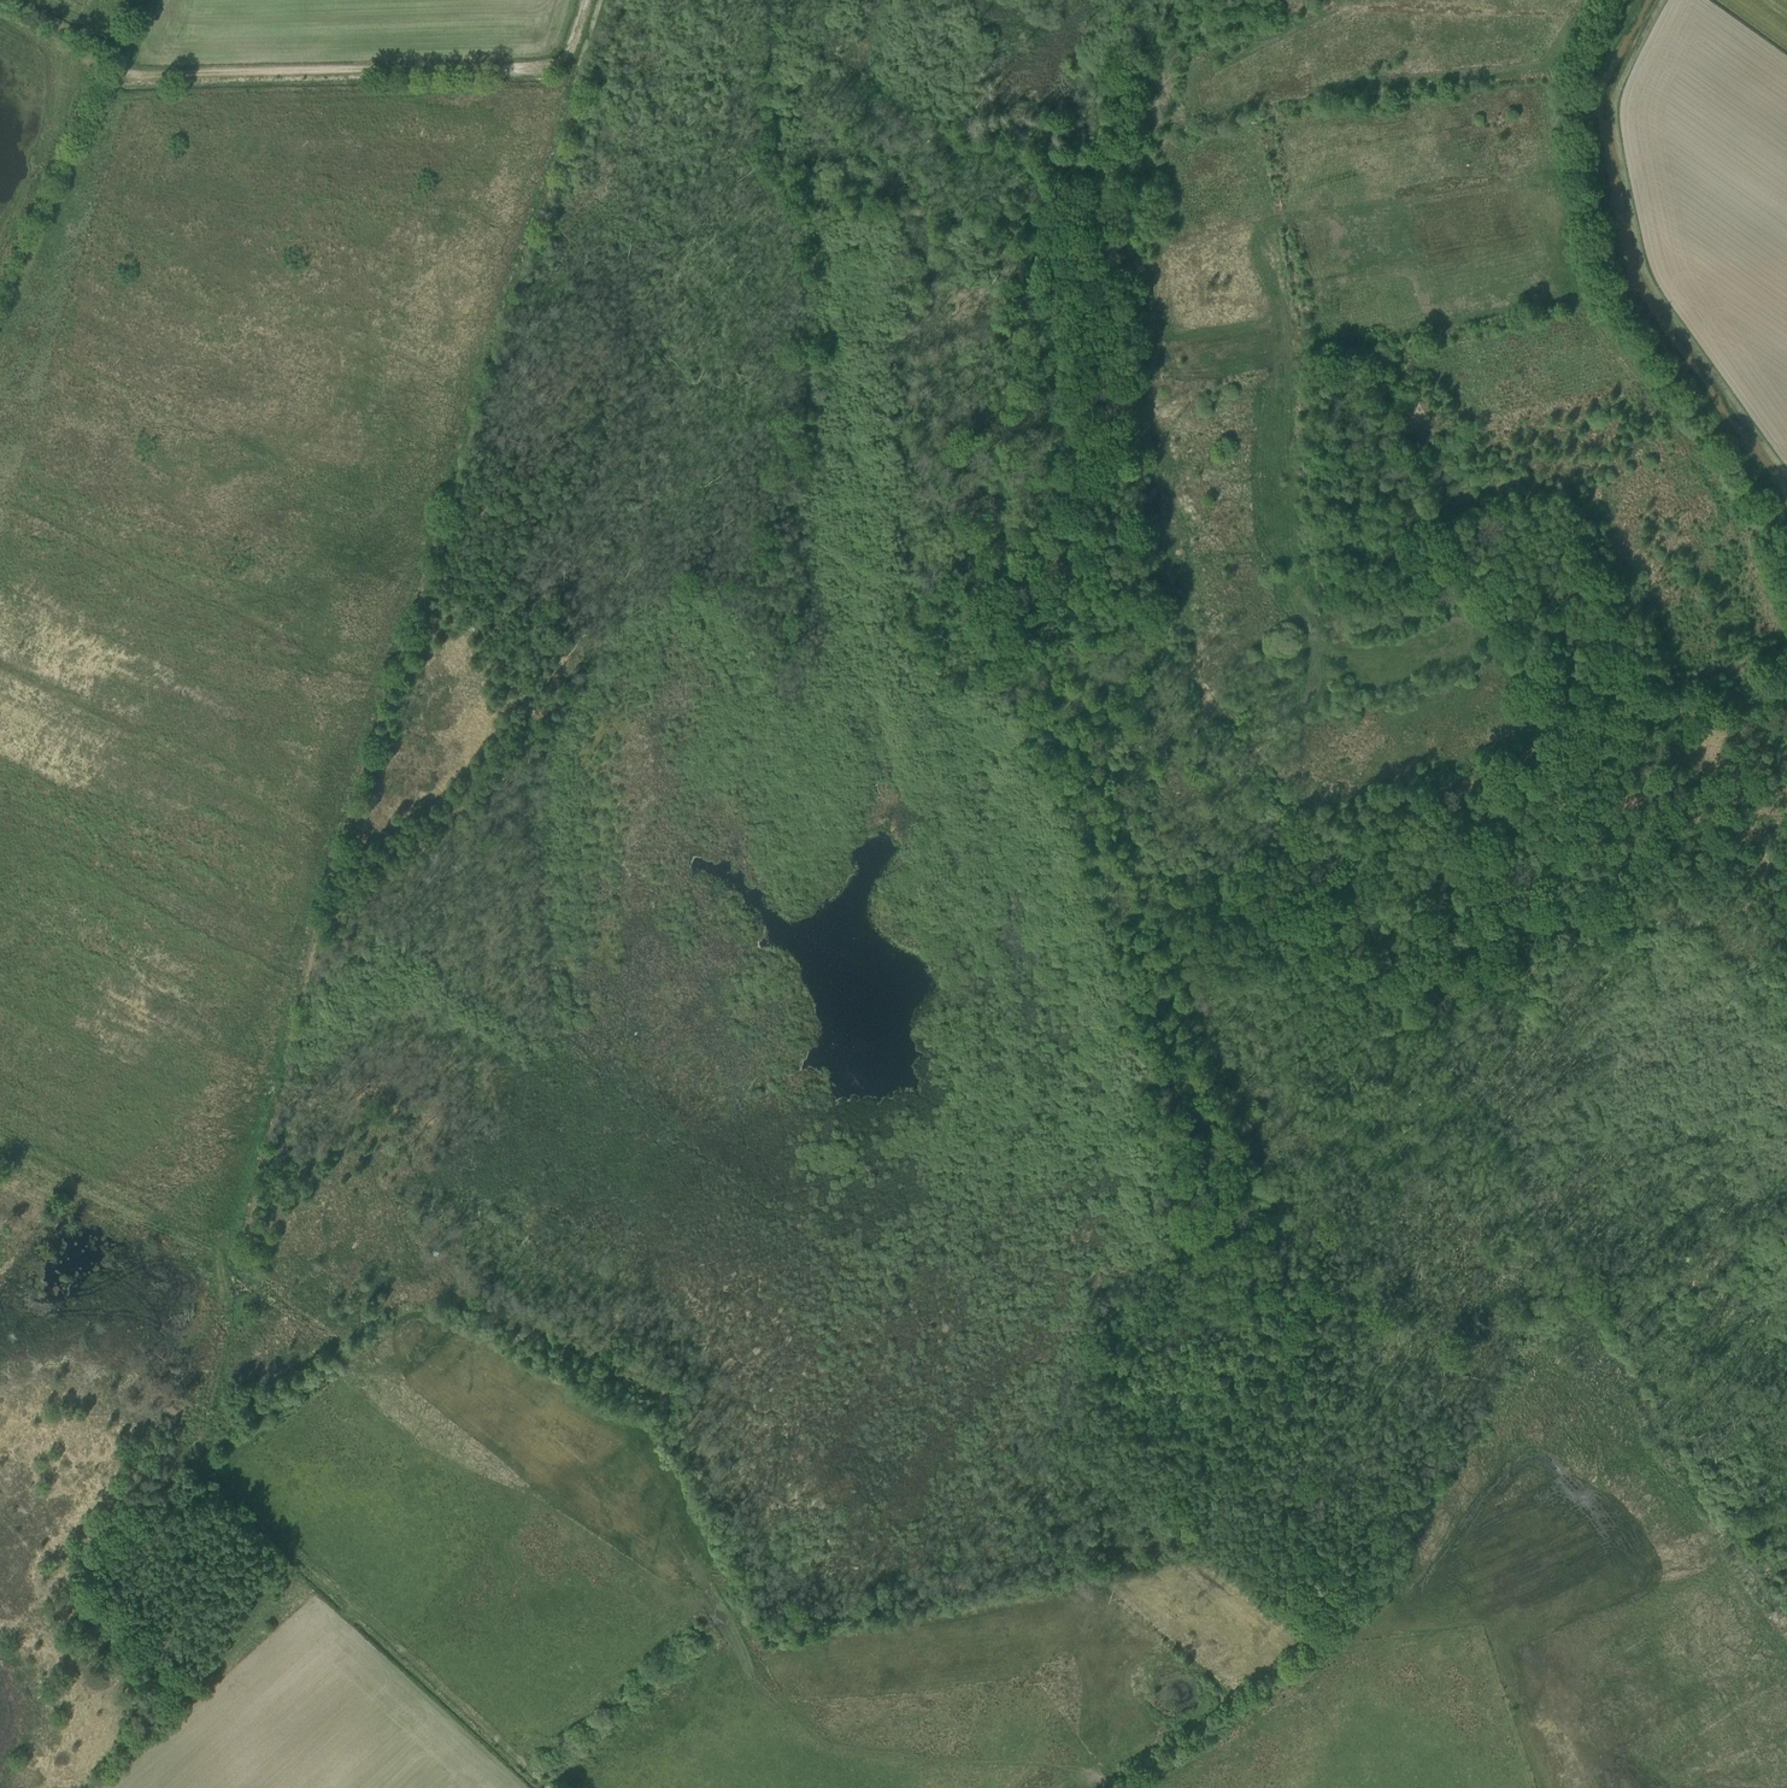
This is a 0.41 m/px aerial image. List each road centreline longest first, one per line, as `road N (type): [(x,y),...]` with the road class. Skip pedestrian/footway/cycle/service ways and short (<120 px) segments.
road 1 (track): [(586,0),(558,66),(117,73)]
road 2 (track): [(549,1787),(320,1580)]
road 3 (track): [(117,73),(0,315)]
road 4 (track): [(117,73),(128,41),(45,0)]

